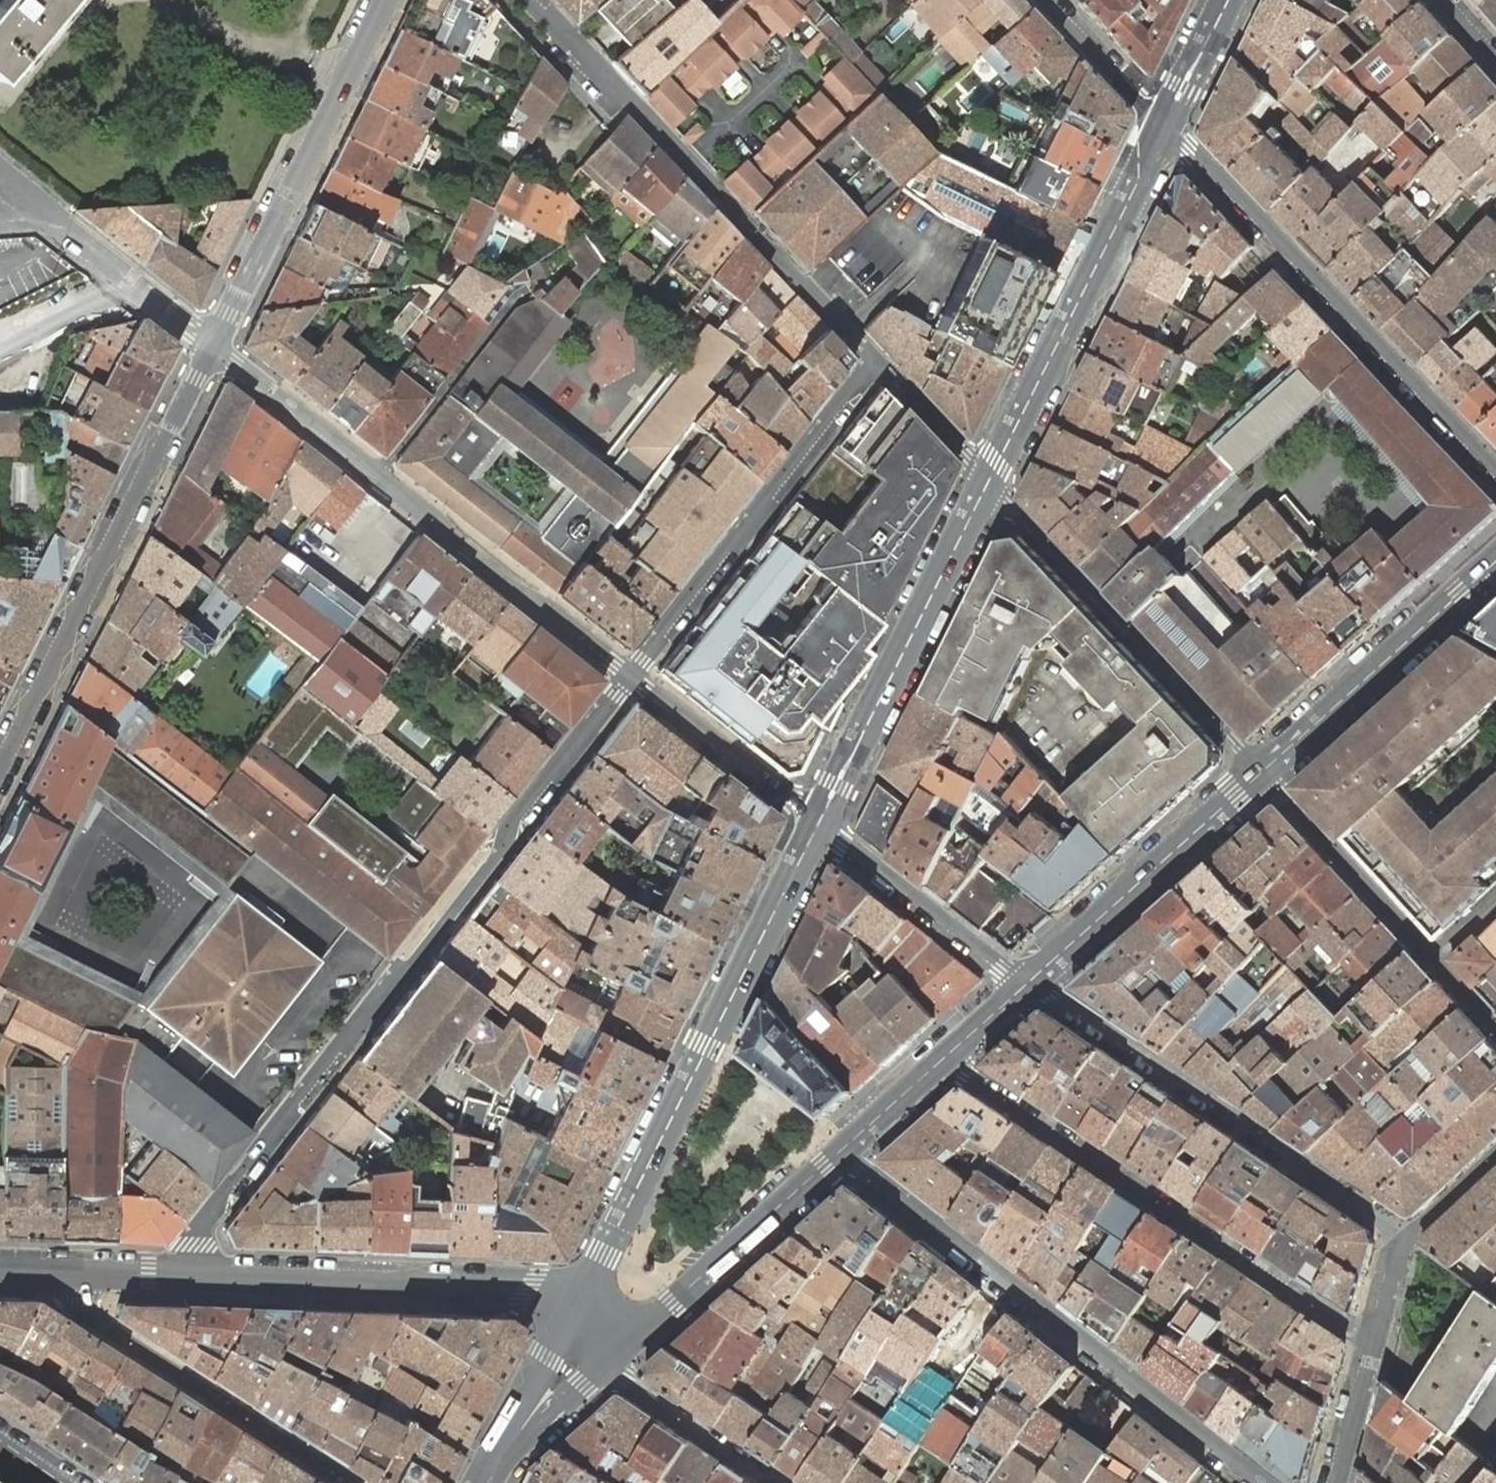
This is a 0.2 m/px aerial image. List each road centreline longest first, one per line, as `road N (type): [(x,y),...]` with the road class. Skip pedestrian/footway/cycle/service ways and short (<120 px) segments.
road 1 (residential): [(192,1279),(200,1223),(630,674)]
road 2 (secondary): [(818,822),(573,1314)]
road 3 (residential): [(843,1149),(1264,1482)]
road 4 (residential): [(1371,1341),(944,1058)]
road 5 (residential): [(875,362),(533,0)]
road 6 (residential): [(1166,125),(1495,469)]
road 7 (residential): [(0,766),(209,342)]
road 8 (residential): [(1029,982),(1407,1236)]
road 9 (secondary): [(1166,125),(988,482)]
road 10 (residential): [(1261,772),(988,482)]
road 11 (residential): [(630,674),(875,362)]
road 12 (tertiary): [(573,1314),(528,1292),(192,1279)]
road 13 (residential): [(209,342),(378,0)]
road 14 (secondary): [(988,482),(818,822)]
road 15 (residential): [(346,1482),(90,1317),(82,1274)]
road 16 (residential): [(377,475),(630,674)]
road 17 (secondary): [(608,1361),(843,1149)]
road 18 (secondary): [(1261,772),(1495,561)]
road 19 (secondary): [(1029,982),(1261,772)]
road 20 (residential): [(558,264),(513,301),(377,475)]
road 21 (residential): [(0,175),(209,342)]
road 22 (residential): [(818,822),(1029,982)]
road 23 (residential): [(1435,960),(1261,772)]
road 24 (residential): [(630,674),(818,822)]
road 25 (residential): [(209,342),(377,475)]
road 26 (residential): [(608,1361),(628,1383),(778,1482)]
road 27 (residential): [(1044,0),(1166,125)]
road 28 (residential): [(875,362),(988,482)]
road 29 (secondary): [(573,1314),(505,1448)]
road 30 (residential): [(1371,1341),(1331,1482)]
road 31 (unknown): [(129,279),(0,339)]
road 32 (secondary): [(1228,0),(1166,125)]
road 33 (secondary): [(843,1149),(944,1058)]
road 34 (secondary): [(505,1448),(608,1361)]
road 35 (residential): [(1495,1155),(1407,1236)]

